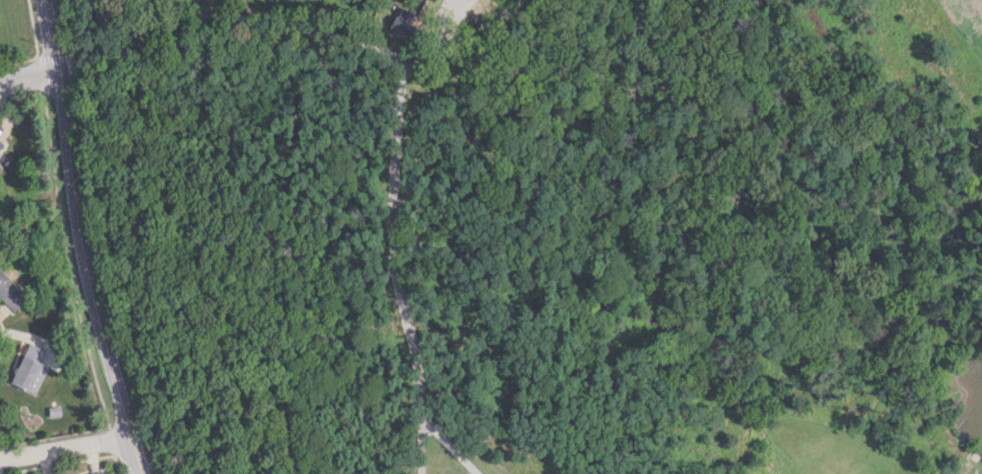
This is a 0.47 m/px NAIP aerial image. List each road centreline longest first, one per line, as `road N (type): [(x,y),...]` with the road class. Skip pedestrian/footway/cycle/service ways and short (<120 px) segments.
road 1 (tertiary): [(141,473),(84,253),(41,0)]
road 2 (residential): [(55,69),(125,33),(198,16),(271,20),(409,64)]
road 3 (residential): [(132,438),(0,460)]

